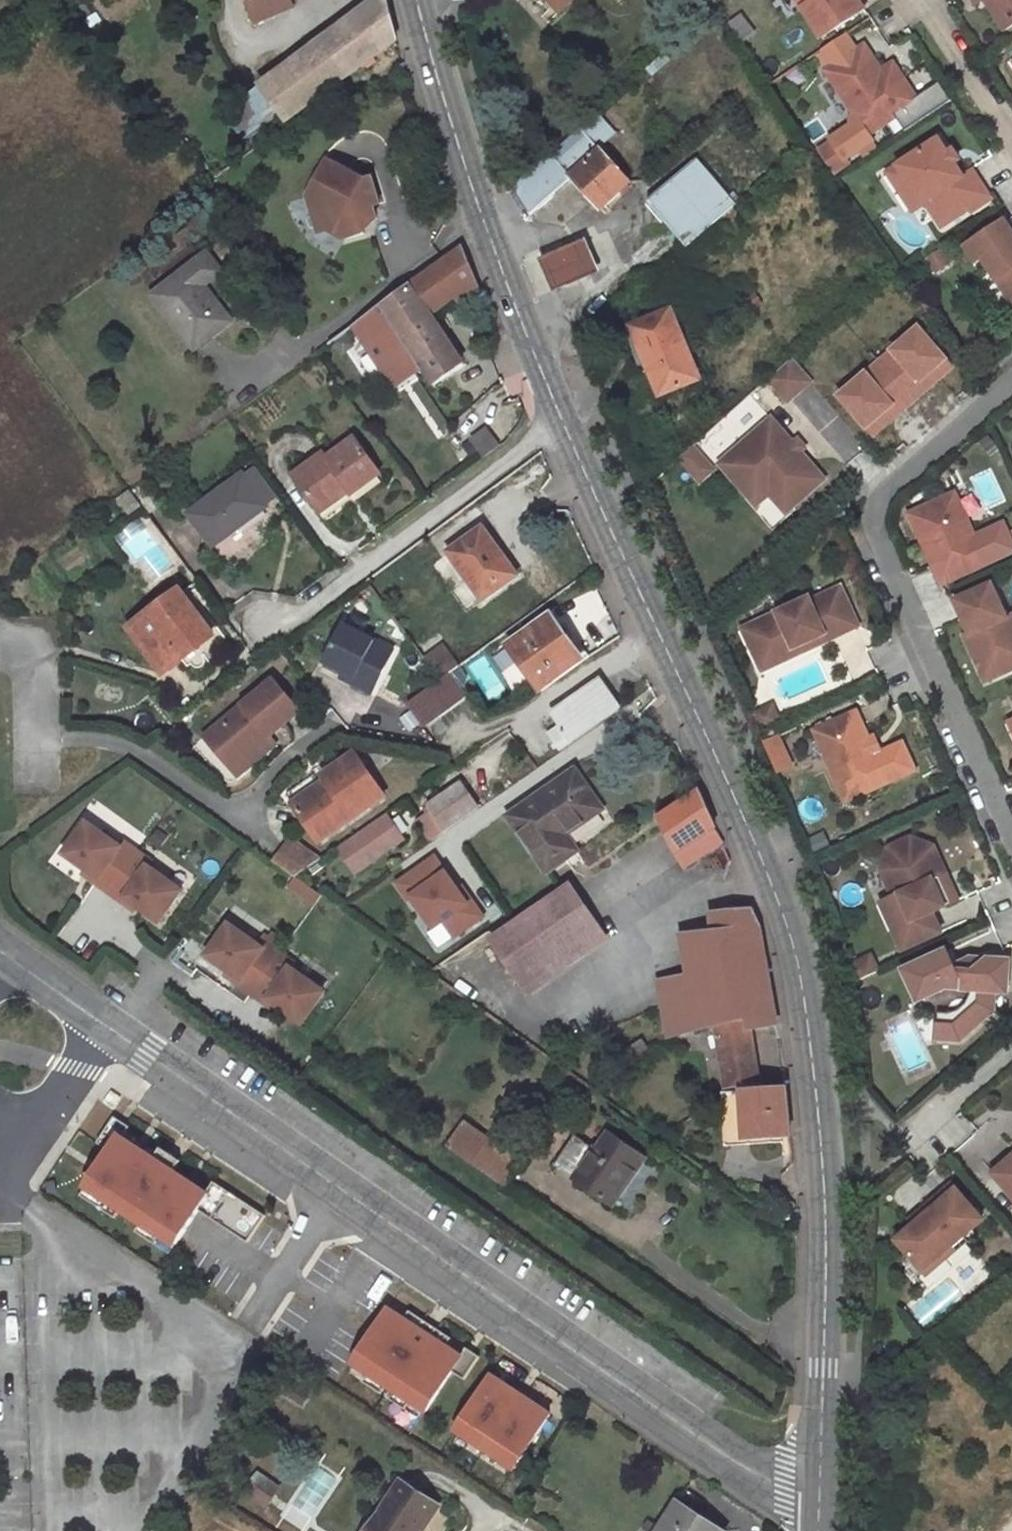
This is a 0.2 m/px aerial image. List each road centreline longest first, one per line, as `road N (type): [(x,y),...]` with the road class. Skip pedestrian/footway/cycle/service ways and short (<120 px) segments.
road 1 (tertiary): [(560,421),(788,922),(810,1045),(825,1209),(817,1498)]
road 2 (unclassified): [(817,1498),(698,1437),(105,1029)]
road 3 (residential): [(1011,386),(871,510),(1011,835)]
road 4 (residential): [(0,645),(27,660),(31,738),(132,749),(234,815),(318,736)]
road 5 (tertiary): [(417,0),(466,180),(560,421)]
road 6 (residential): [(560,421),(243,644)]
road 7 (unclassified): [(0,1173),(105,1029)]
road 8 (residential): [(918,0),(1011,143)]
road 9 (residential): [(1011,1051),(905,1146)]
road 10 (unclassified): [(105,1029),(0,948)]

